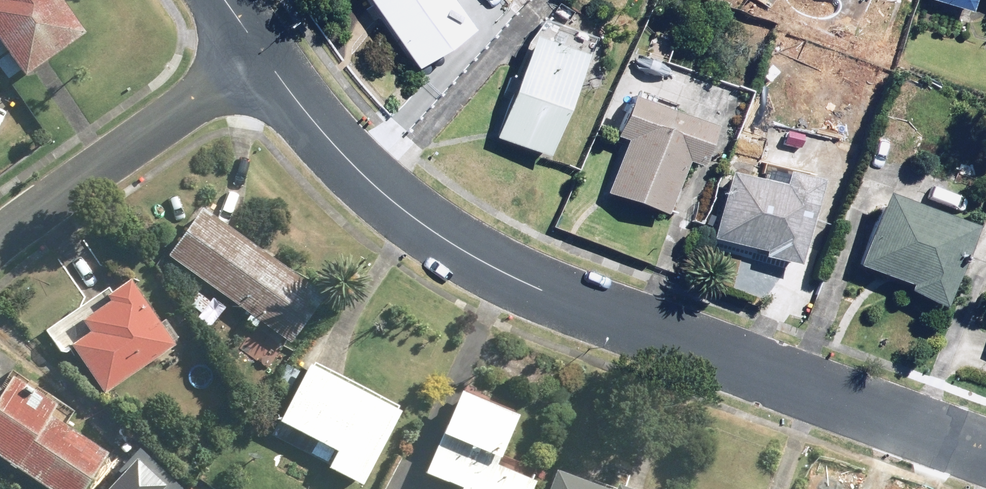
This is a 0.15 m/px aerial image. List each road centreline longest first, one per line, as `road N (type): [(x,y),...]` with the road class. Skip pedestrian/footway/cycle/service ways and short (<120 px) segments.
road 1 (residential): [(261,53),(356,167),(458,249),(539,289),(985,453)]
road 2 (residential): [(261,53),(0,244)]

